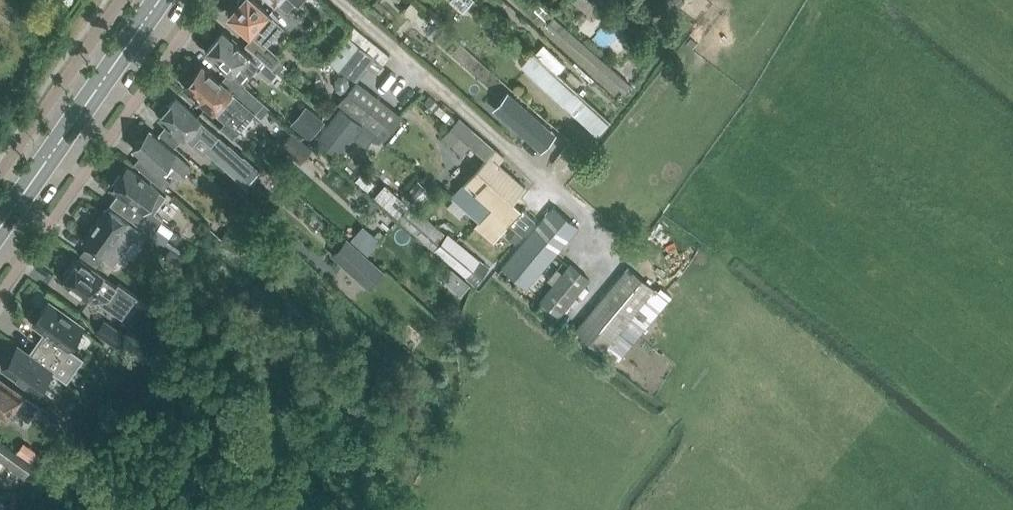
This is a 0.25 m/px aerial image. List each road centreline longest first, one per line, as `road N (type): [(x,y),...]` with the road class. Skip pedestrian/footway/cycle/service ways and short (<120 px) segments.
road 1 (track): [(642,467),(682,408),(716,275),(825,0)]
road 2 (primary): [(0,229),(161,0)]

